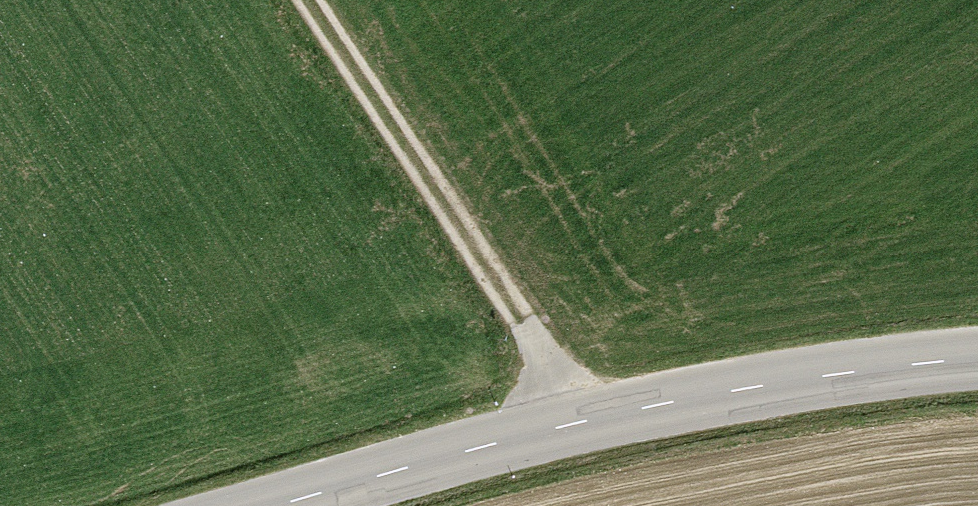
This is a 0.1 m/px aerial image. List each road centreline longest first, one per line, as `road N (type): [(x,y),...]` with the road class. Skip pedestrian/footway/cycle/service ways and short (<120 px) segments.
road 1 (secondary): [(977,361),(838,371),(588,421),(283,505)]
road 2 (track): [(299,0),(588,421)]

